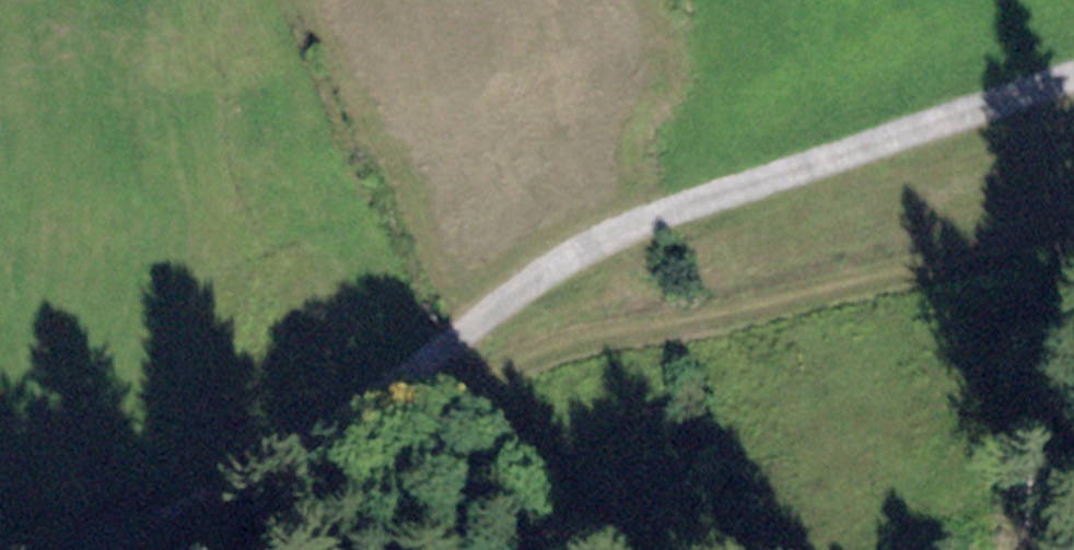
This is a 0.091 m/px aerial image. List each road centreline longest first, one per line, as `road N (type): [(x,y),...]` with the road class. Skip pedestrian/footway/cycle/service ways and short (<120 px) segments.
road 1 (track): [(141,537),(369,413),(502,300),(577,252),(694,197),(1073,74)]
road 2 (track): [(369,413),(587,342),(783,296),(1073,248)]

